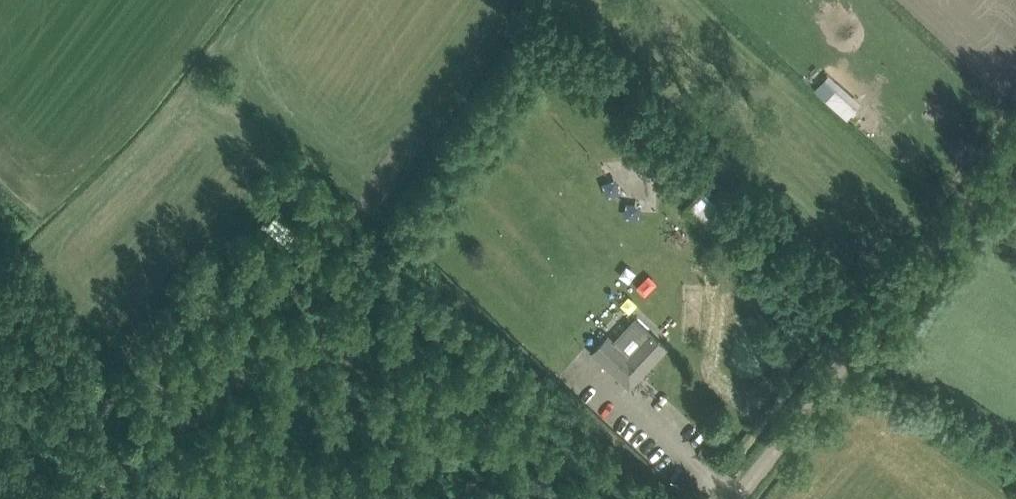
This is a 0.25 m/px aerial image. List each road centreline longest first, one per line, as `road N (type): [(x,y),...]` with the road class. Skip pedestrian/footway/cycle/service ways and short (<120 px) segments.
road 1 (track): [(736,498),(1015,148)]

